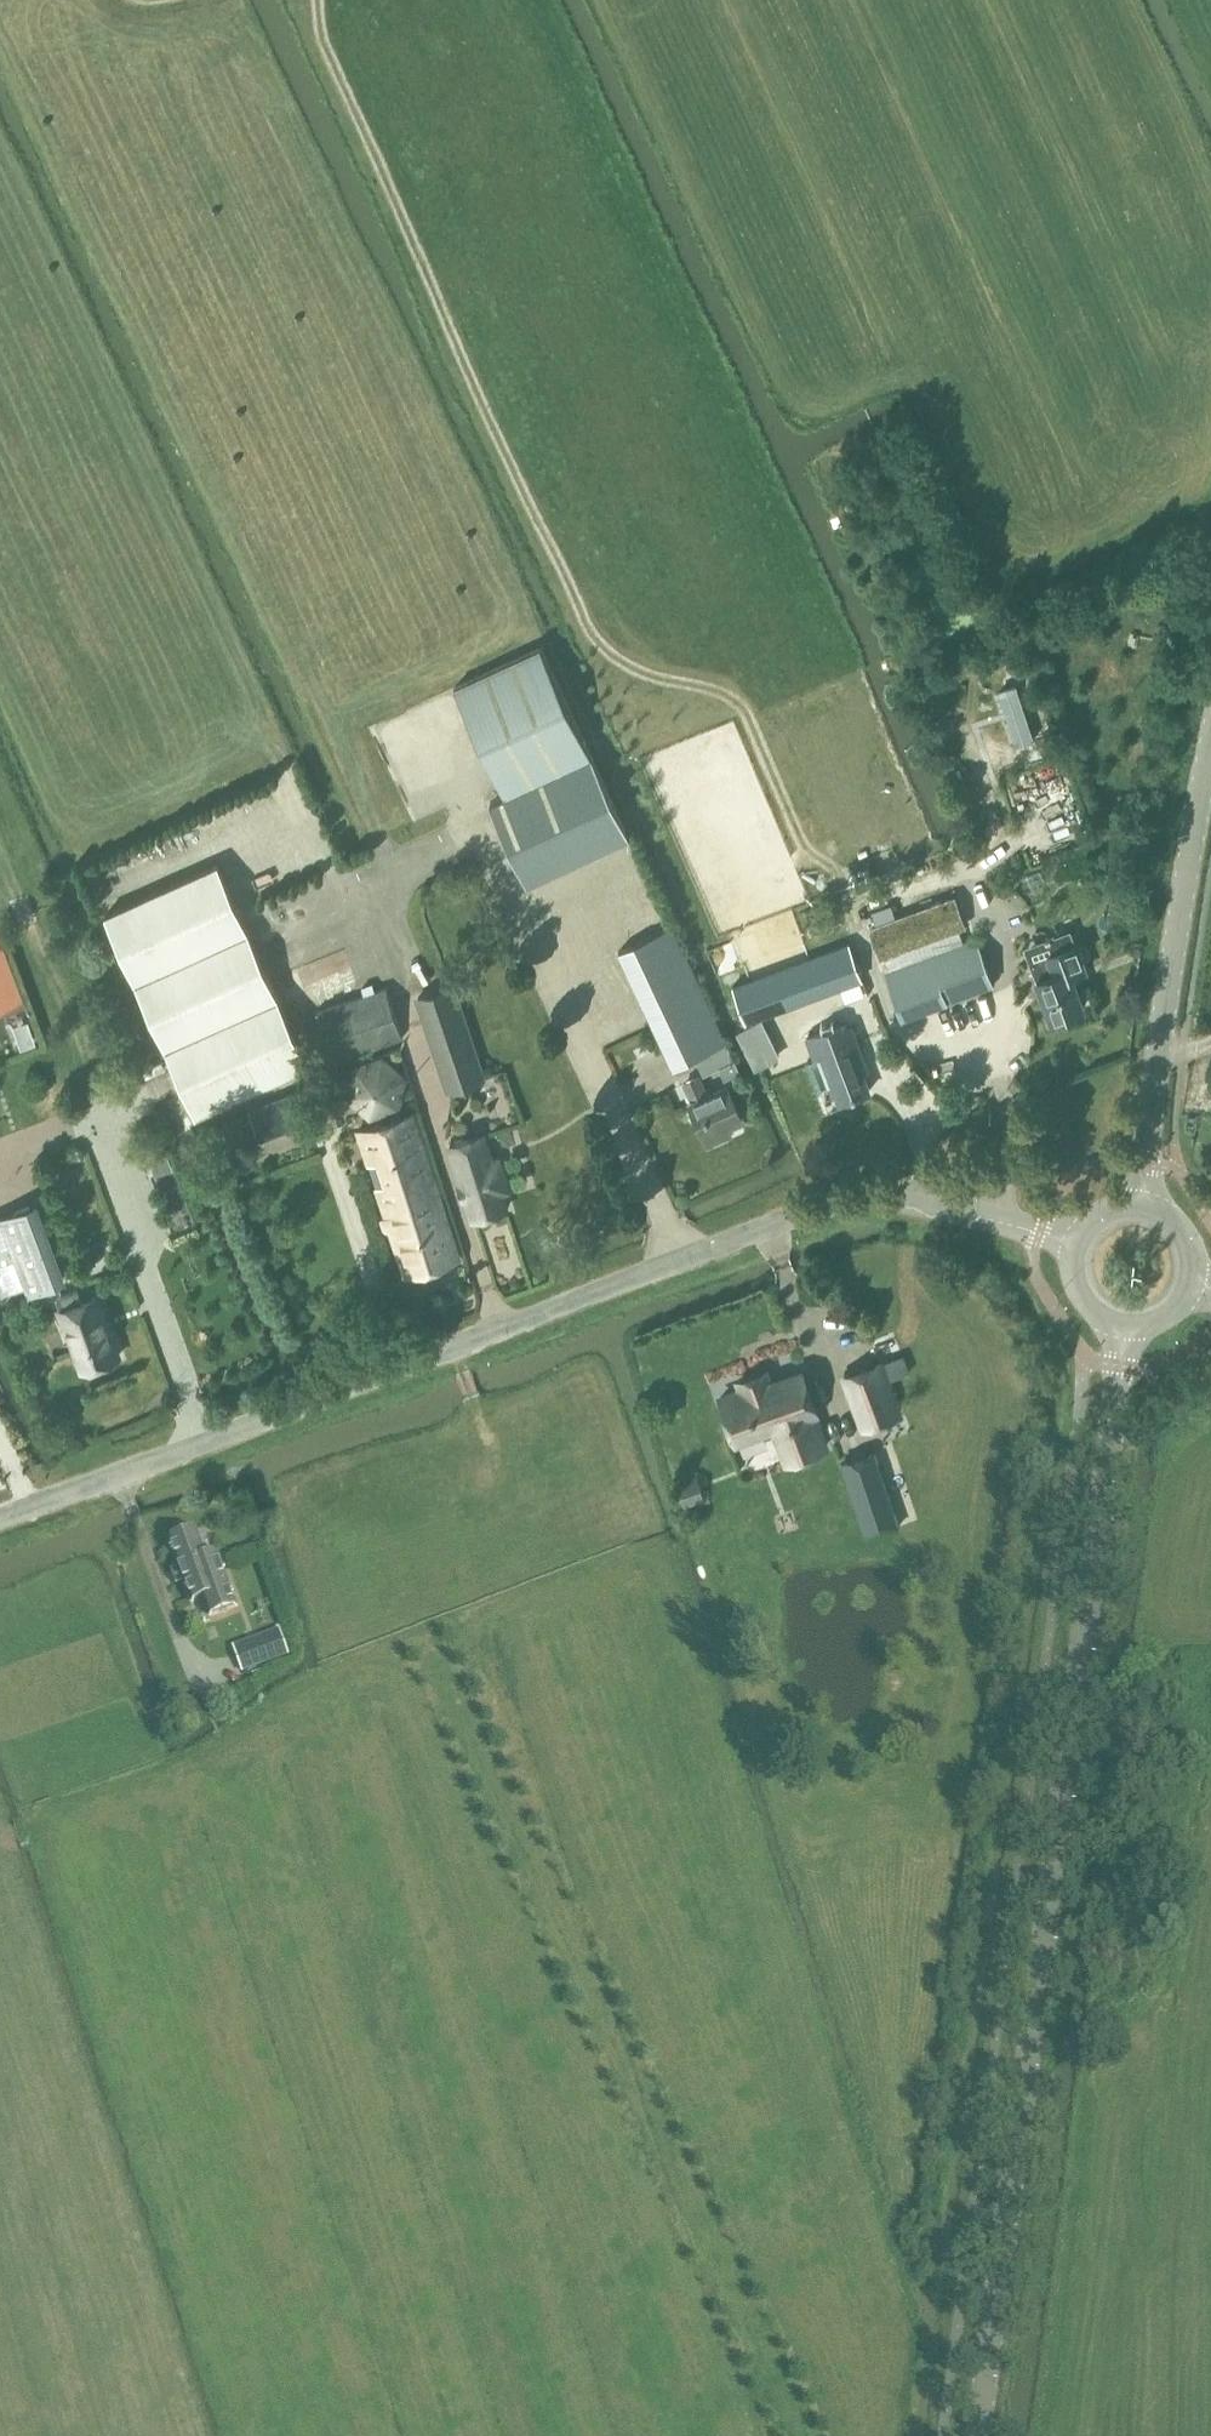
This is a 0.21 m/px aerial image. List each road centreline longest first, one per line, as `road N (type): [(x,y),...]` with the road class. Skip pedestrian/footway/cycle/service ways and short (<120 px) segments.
road 1 (unclassified): [(0,1520),(458,1351),(800,1213),(855,1201),(923,1202),(1042,1229),(1083,1248)]
road 2 (tertiary): [(981,2435),(1130,1323)]
road 3 (tertiary): [(1144,1211),(1180,914),(1210,744)]

